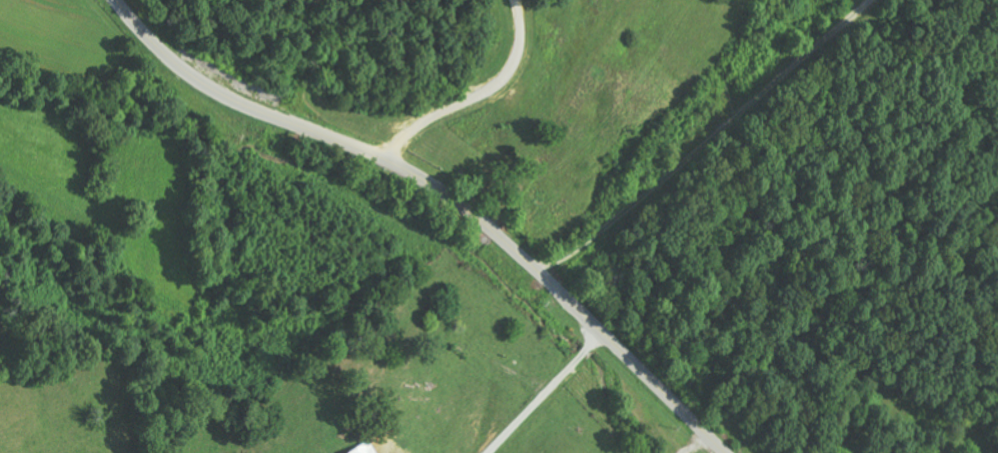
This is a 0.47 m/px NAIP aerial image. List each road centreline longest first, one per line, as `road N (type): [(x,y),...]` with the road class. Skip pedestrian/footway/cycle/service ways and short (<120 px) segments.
road 1 (secondary): [(730,452),(466,207),(398,164),(210,87),(121,0)]
road 2 (track): [(426,180),(499,95),(525,0)]

